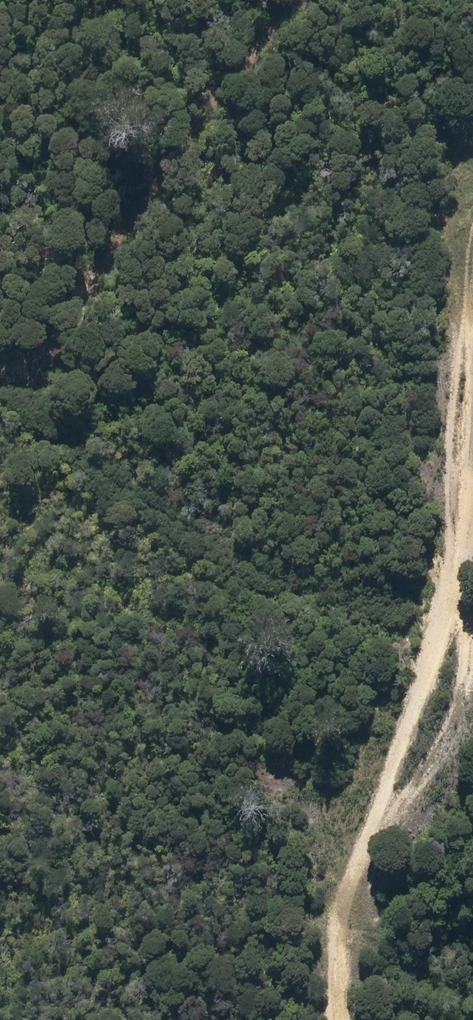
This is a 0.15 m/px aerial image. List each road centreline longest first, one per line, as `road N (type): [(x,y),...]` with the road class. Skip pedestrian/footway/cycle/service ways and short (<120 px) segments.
road 1 (track): [(472,248),(440,621),(339,878),(338,1019)]
road 2 (track): [(0,314),(32,340),(191,525),(334,603),(440,621)]

